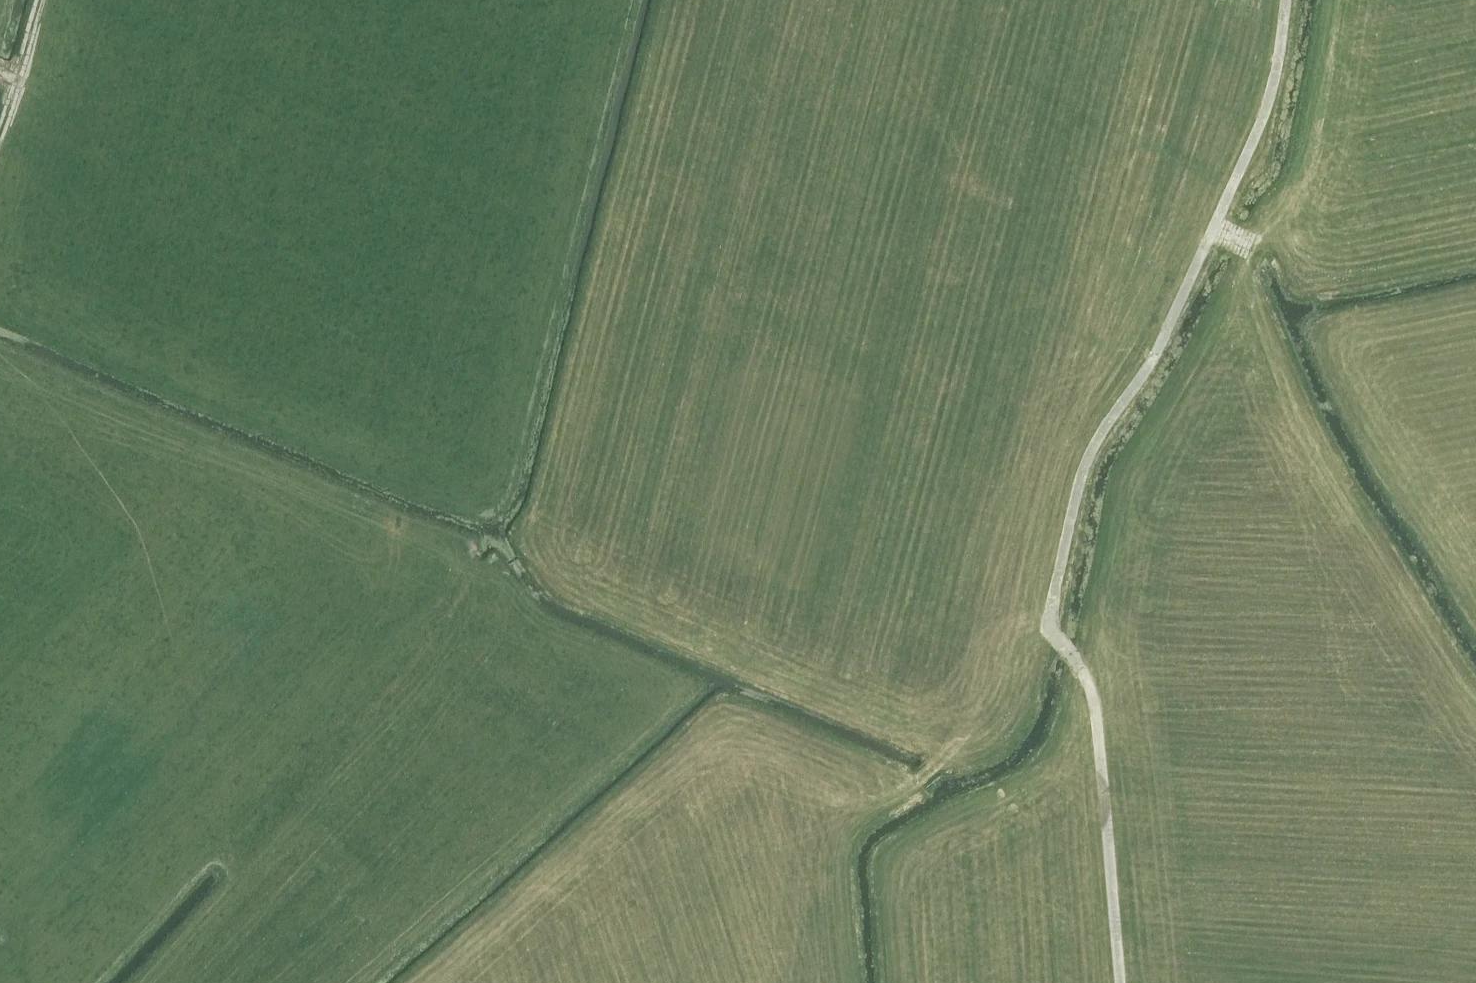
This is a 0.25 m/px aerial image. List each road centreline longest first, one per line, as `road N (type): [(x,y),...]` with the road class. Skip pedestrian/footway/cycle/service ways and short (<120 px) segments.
road 1 (track): [(1287,0),(1263,117),(1150,366),(1088,457),(1057,581),(1056,639),(1084,672),(1097,719),(1118,982)]
road 2 (track): [(40,0),(0,134)]

